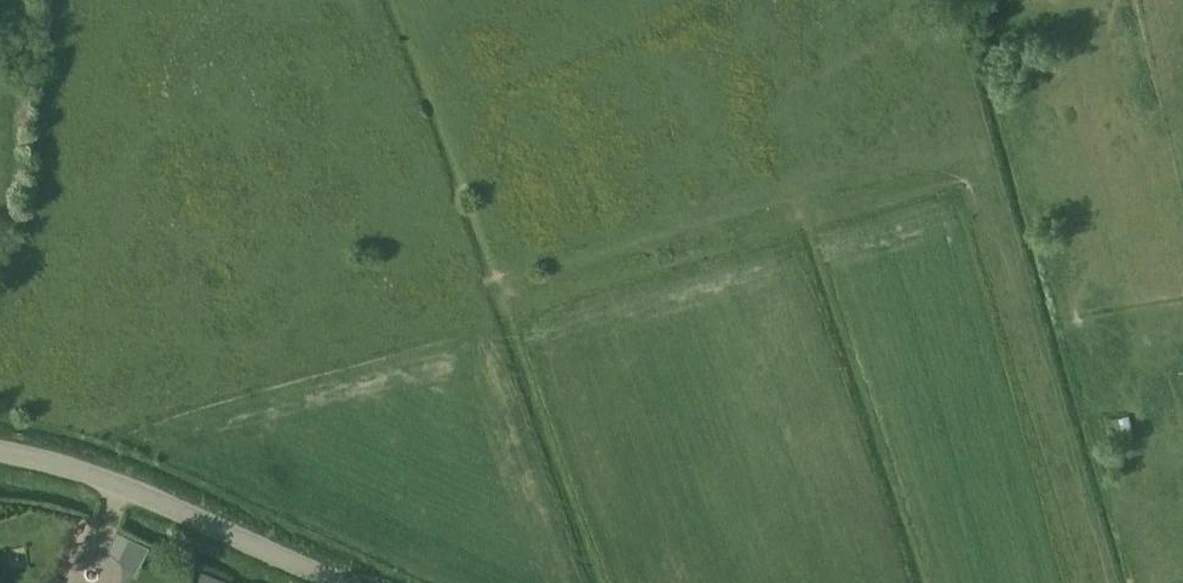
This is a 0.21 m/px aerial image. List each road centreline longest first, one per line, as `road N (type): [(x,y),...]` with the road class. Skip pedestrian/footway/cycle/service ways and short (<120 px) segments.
road 1 (unclassified): [(340,582),(99,476),(0,450)]

